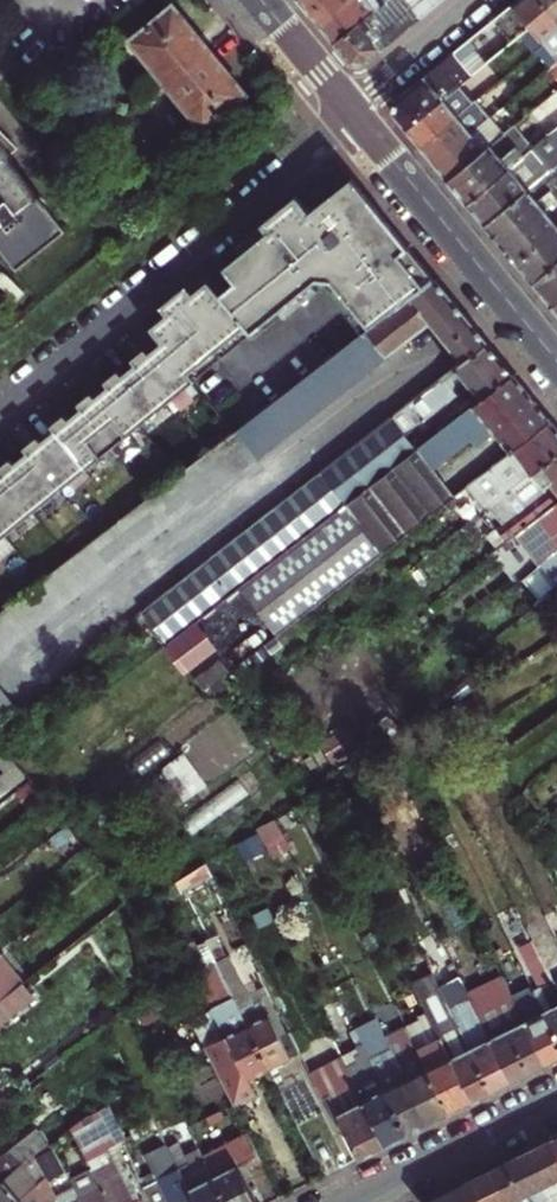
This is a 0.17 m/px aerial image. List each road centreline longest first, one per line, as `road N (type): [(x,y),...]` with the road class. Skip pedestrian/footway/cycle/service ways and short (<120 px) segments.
road 1 (tertiary): [(346,105),(556,361)]
road 2 (residential): [(354,1201),(556,1100)]
road 3 (residential): [(474,0),(346,105)]
road 4 (tertiary): [(264,0),(346,105)]

